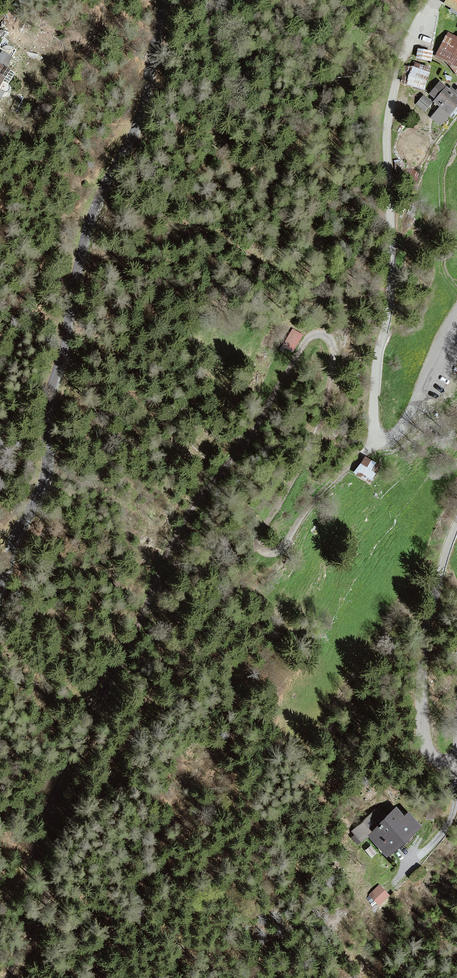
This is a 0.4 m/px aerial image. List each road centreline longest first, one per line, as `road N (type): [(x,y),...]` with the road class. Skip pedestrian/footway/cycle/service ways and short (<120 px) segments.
road 1 (track): [(377,440),(329,485),(283,548),(263,551),(259,533),(315,433),(331,381),(332,341),(313,335),(170,546),(49,811),(38,843),(44,889),(31,944),(11,977)]
road 2 (unclassified): [(0,593),(44,482),(49,402),(72,287),(98,202),(140,118),(164,0)]
road 3 (unclassified): [(456,319),(408,418),(394,437),(377,440),(374,396),(391,285),(389,115),(406,47),(433,0)]
road 4 (unclassified): [(456,758),(438,764),(423,741),(421,654),(456,521)]

